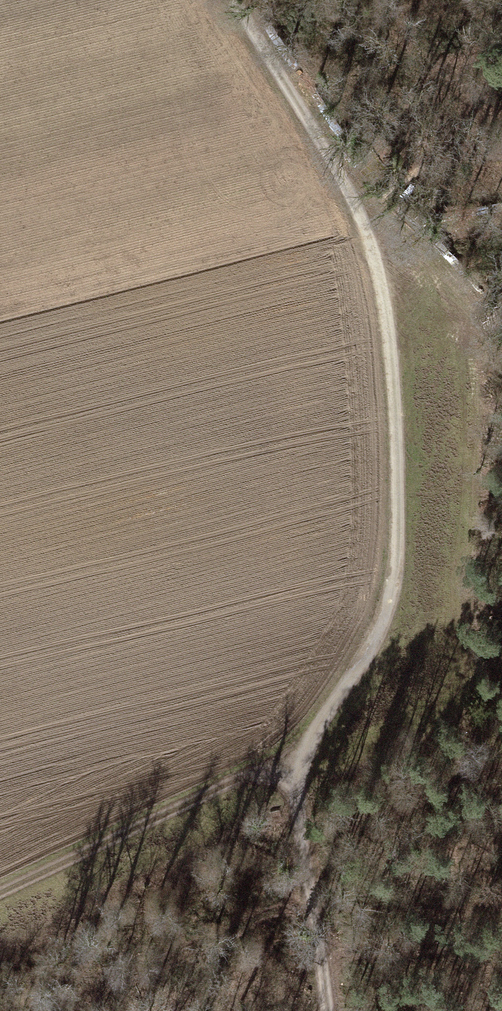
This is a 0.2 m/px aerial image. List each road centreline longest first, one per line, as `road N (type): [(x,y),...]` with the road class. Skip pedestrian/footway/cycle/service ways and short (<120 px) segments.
road 1 (track): [(233,0),(347,188),(384,303),(393,386),(394,575),(383,618),(300,765)]
road 2 (track): [(300,765),(277,763),(0,894)]
road 3 (track): [(300,765),(325,1010)]
road 4 (track): [(347,188),(461,267),(501,323)]

